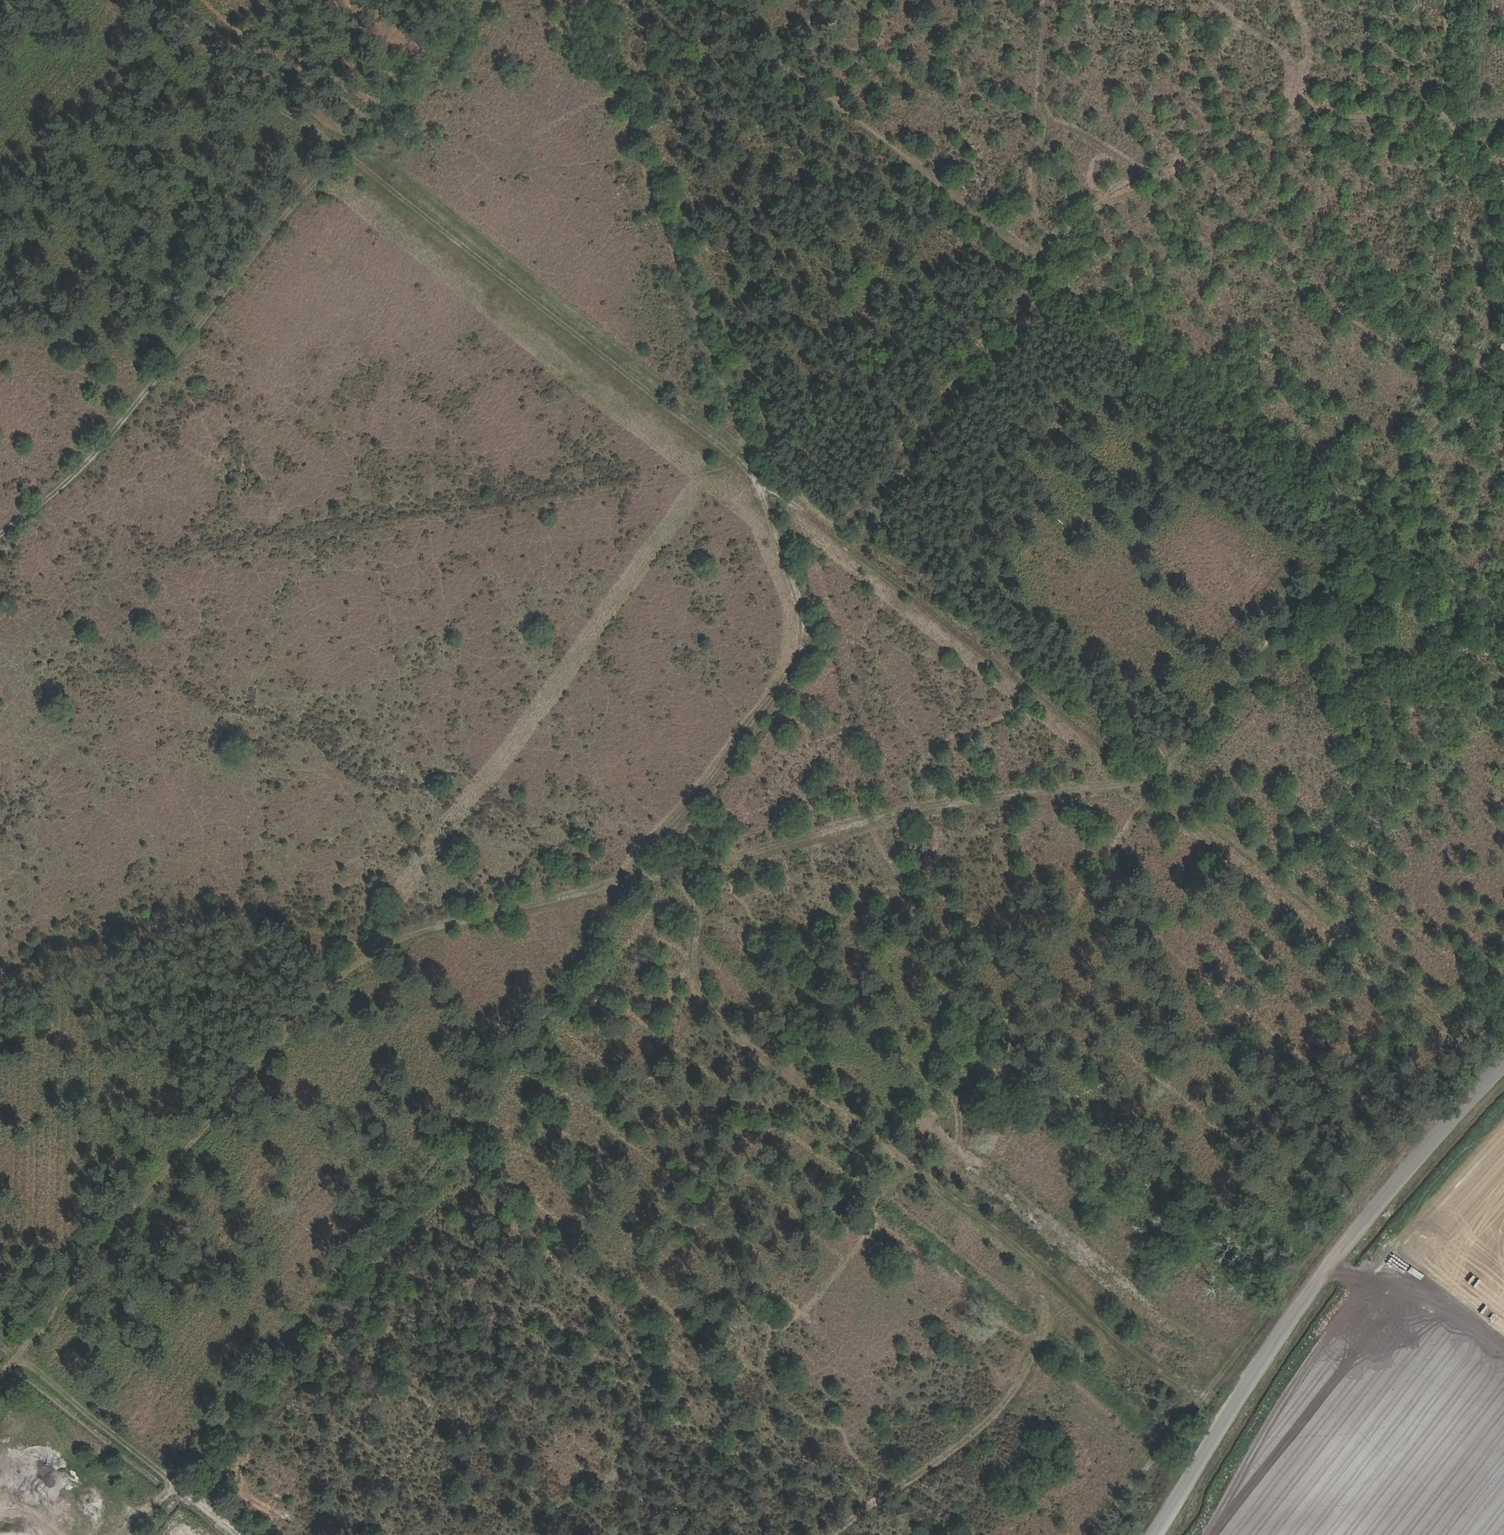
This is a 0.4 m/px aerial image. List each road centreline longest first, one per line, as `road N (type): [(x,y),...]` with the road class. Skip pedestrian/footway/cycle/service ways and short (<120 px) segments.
road 1 (track): [(0,538),(116,435),(345,155),(758,470),(816,637),(803,666),(641,858),(657,873),(936,807),(1162,779),(1503,1045)]
road 2 (unclassified): [(1503,1065),(1322,1275),(1159,1534)]

